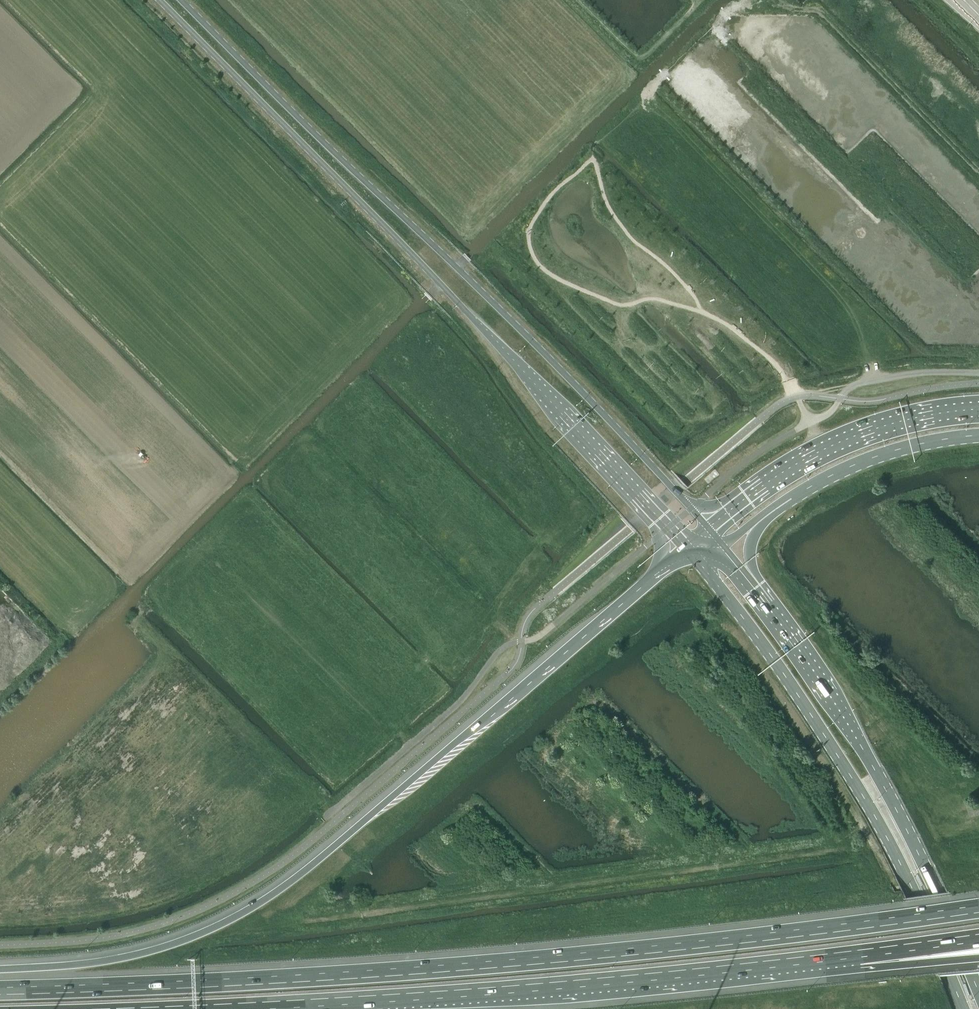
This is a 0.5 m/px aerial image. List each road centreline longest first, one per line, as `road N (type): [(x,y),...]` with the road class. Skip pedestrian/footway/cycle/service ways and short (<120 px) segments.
road 1 (motorway): [(978,905),(467,963),(0,987)]
road 2 (motorway): [(686,548),(264,899),(137,954),(0,969)]
road 3 (secondary): [(160,0),(686,548)]
road 4 (secondary): [(708,528),(556,366),(181,0)]
road 5 (motorway): [(256,1008),(859,957)]
road 6 (primary): [(686,548),(773,659),(862,794),(963,1008)]
road 7 (primary): [(978,993),(875,771),(754,589)]
road 8 (primary): [(978,409),(912,418),(834,444),(708,528)]
road 9 (primary): [(756,524),(853,465),(978,435)]
road 10 (motorway): [(859,957),(978,941)]

